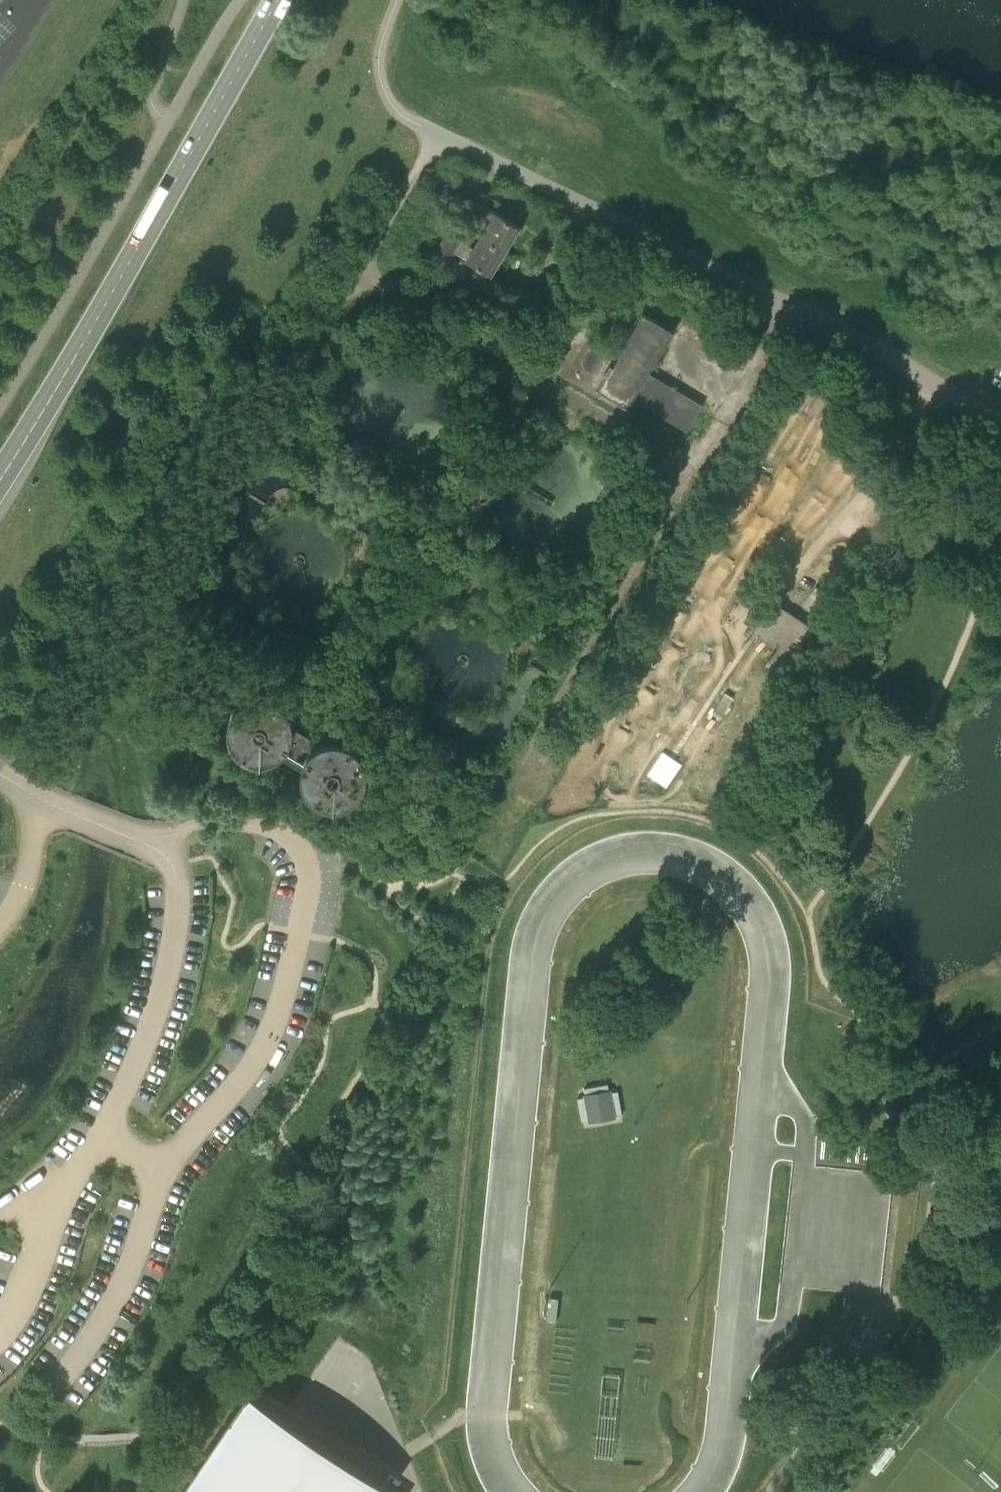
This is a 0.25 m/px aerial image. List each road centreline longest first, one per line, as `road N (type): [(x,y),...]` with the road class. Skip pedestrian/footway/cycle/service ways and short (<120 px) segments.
road 1 (unclassified): [(1000,428),(784,302),(422,128)]
road 2 (primary): [(0,473),(143,247),(279,0)]
road 3 (track): [(466,853),(695,471)]

